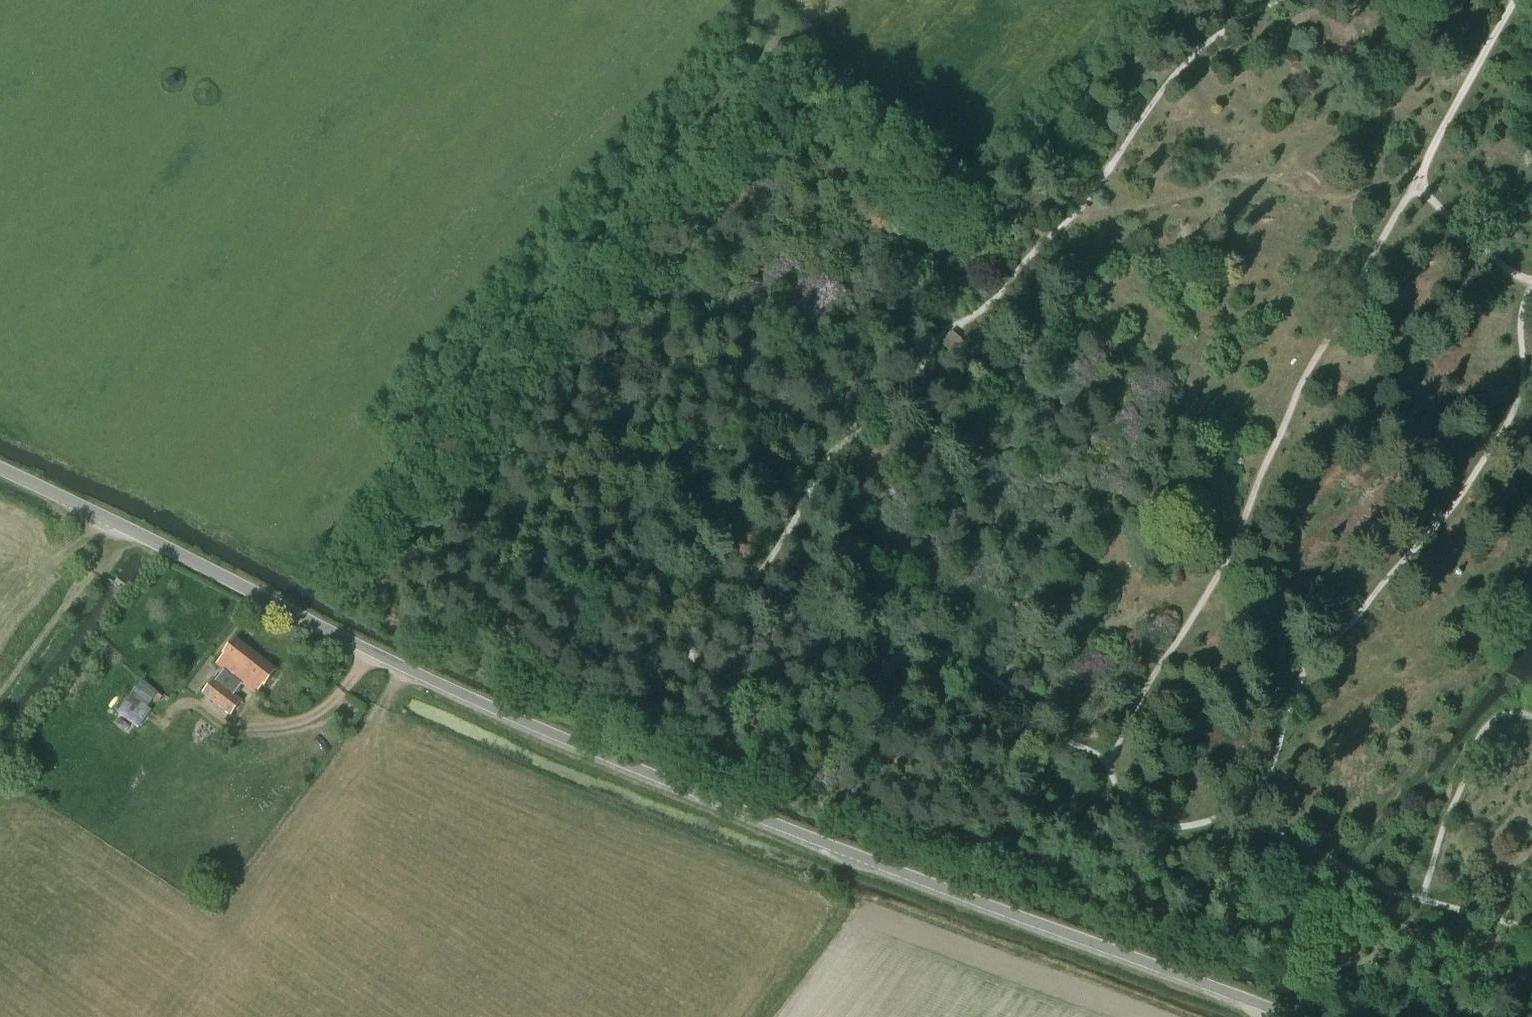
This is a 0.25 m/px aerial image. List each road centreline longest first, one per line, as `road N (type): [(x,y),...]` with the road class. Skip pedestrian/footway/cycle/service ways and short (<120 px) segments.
road 1 (unclassified): [(1294,1016),(602,755),(403,668),(0,468)]
road 2 (track): [(166,1016),(343,772),(403,668)]
road 3 (track): [(101,517),(0,650)]

